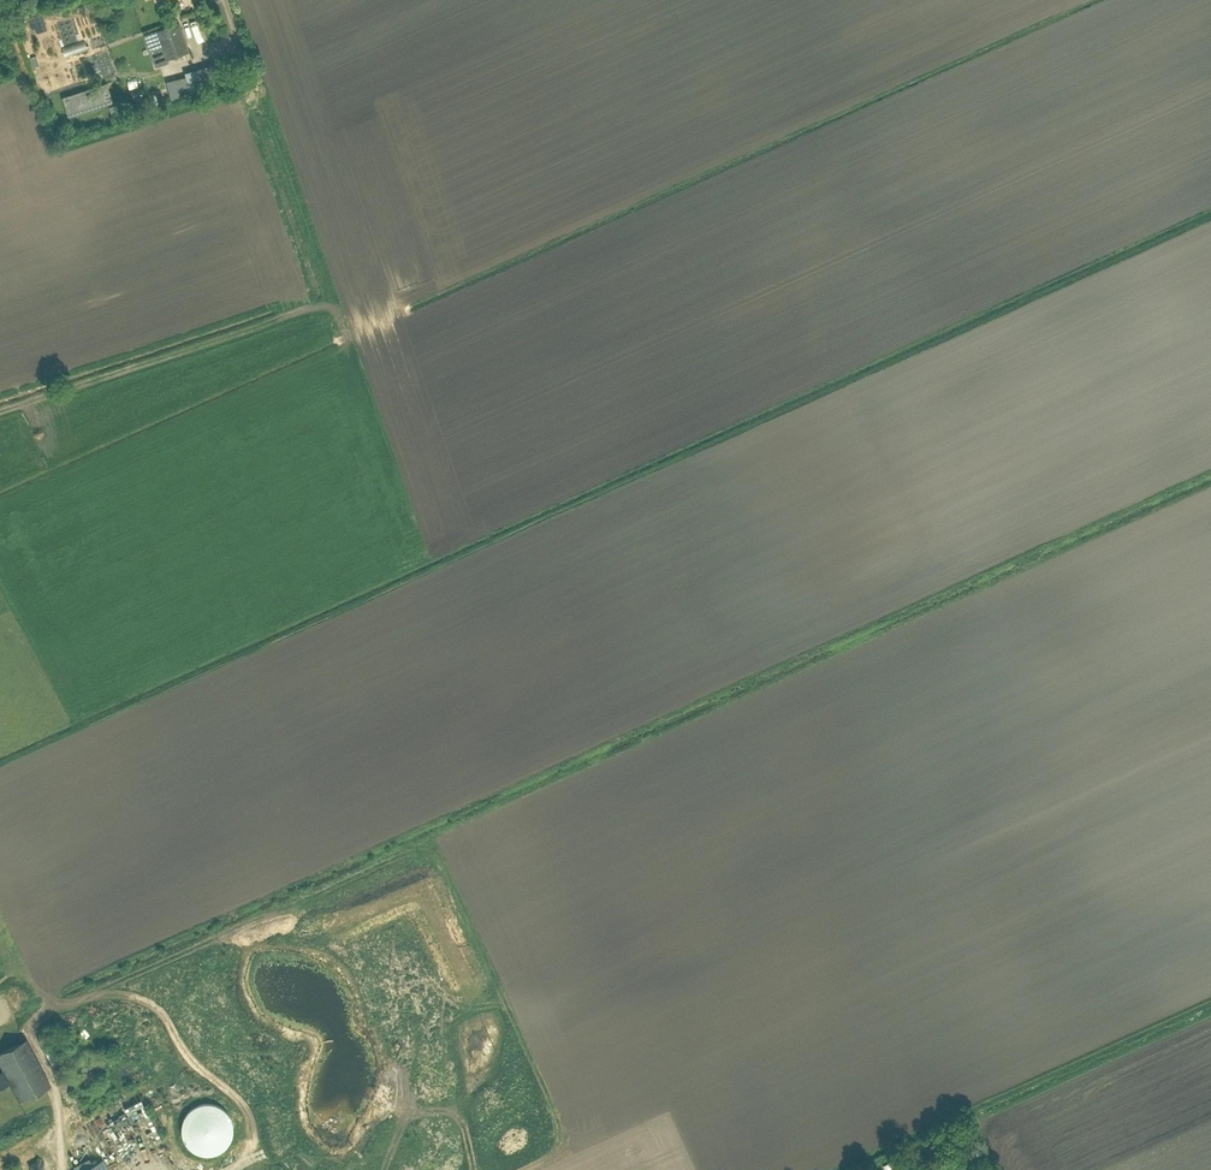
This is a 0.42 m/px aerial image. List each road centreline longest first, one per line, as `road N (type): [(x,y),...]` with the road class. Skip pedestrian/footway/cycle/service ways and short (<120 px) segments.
road 1 (track): [(0,411),(310,311),(325,294)]
road 2 (track): [(225,0),(325,294)]

